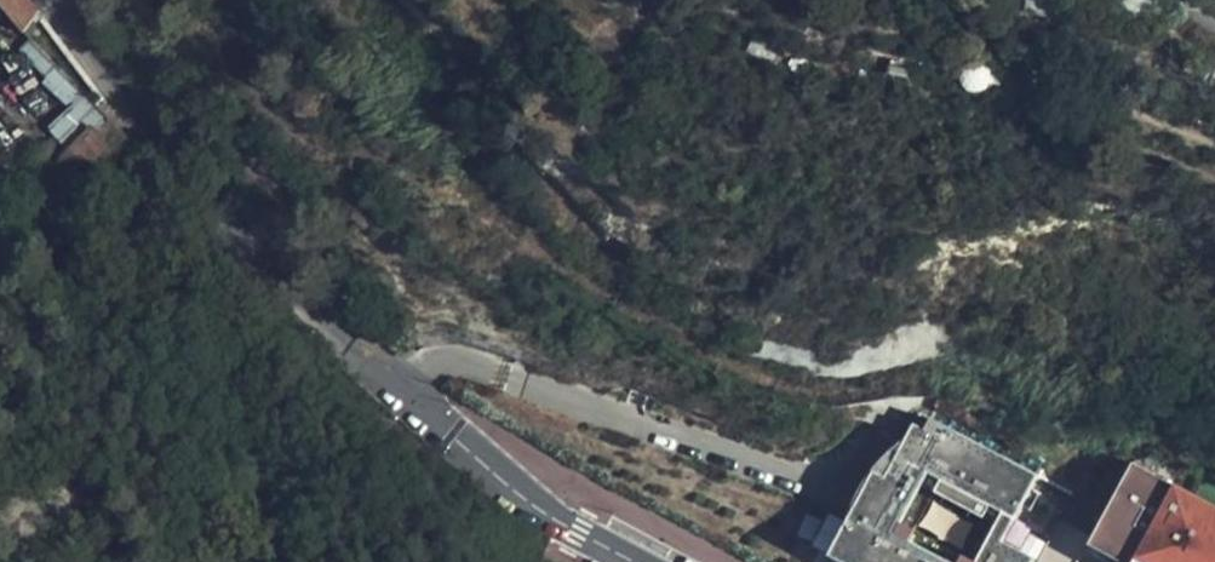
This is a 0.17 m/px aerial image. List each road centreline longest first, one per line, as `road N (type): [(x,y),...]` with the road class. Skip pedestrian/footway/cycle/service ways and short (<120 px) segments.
road 1 (residential): [(638,561),(578,530),(453,437),(412,391),(156,163),(52,0)]

